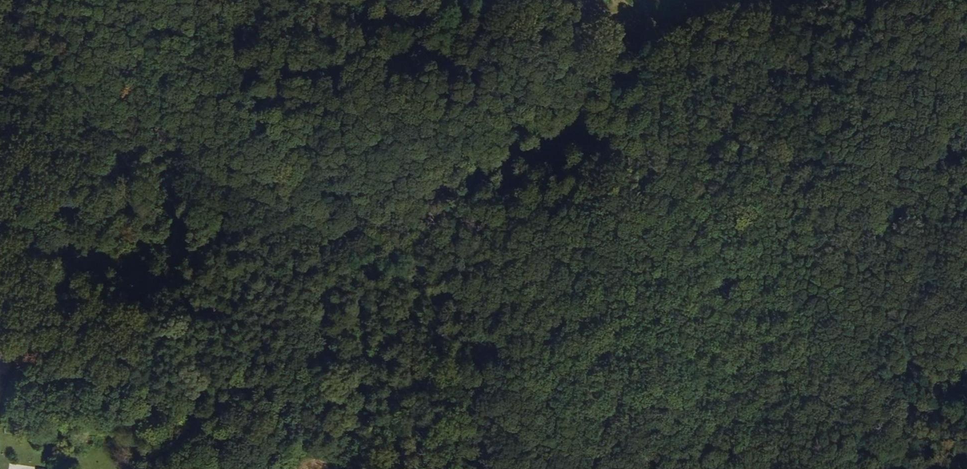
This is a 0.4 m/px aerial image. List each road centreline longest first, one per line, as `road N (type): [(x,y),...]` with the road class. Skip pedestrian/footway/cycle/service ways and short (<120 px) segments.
road 1 (track): [(260,468),(410,232),(516,236),(633,257),(642,0)]

